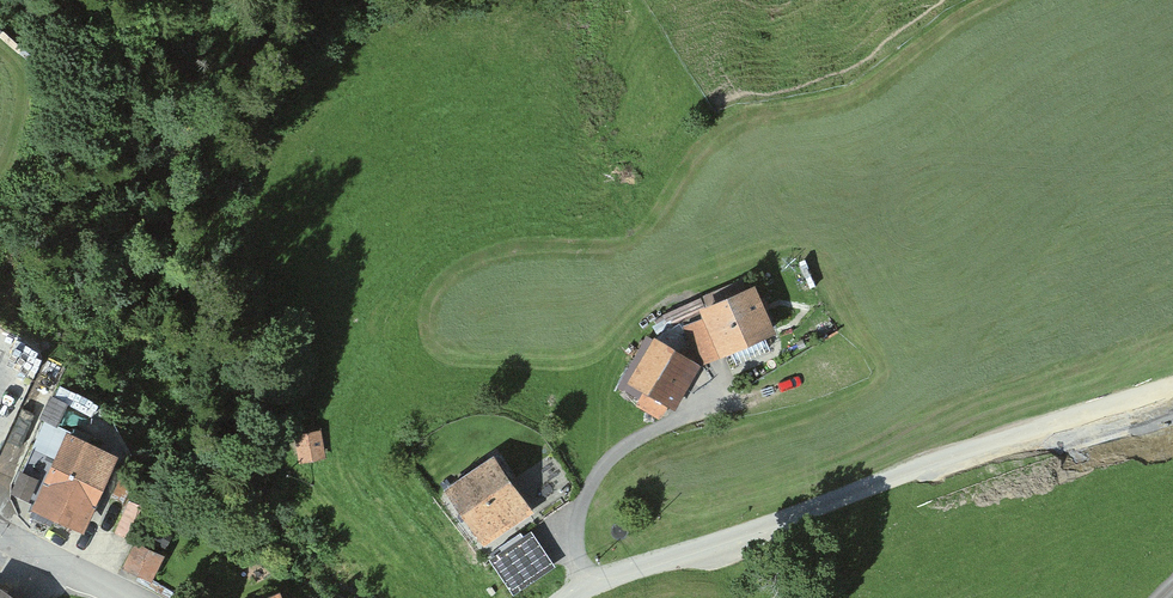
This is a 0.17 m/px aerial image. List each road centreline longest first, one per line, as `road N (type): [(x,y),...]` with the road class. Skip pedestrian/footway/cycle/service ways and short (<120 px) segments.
road 1 (unclassified): [(568,597),(1089,407),(1172,389)]
road 2 (track): [(586,586),(579,511),(606,460),(694,415),(723,384)]
road 3 (unclassified): [(0,538),(115,597)]

